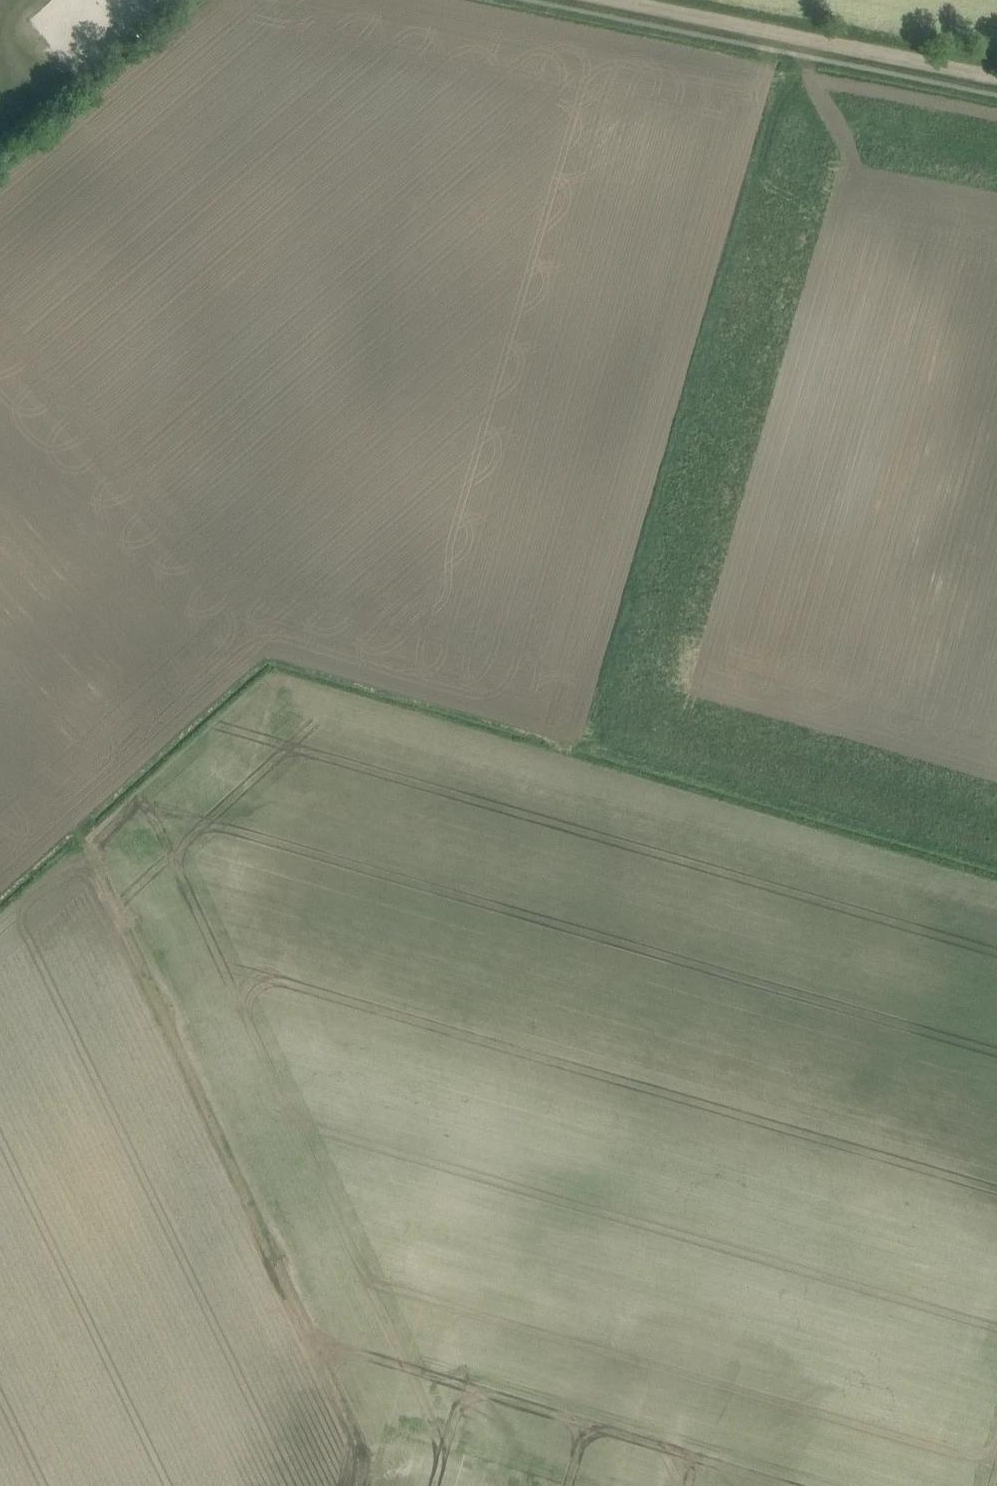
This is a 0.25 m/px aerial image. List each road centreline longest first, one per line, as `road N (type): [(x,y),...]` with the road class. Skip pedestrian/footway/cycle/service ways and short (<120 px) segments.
road 1 (track): [(996,74),(633,0)]
road 2 (track): [(0,210),(239,7),(266,0)]

